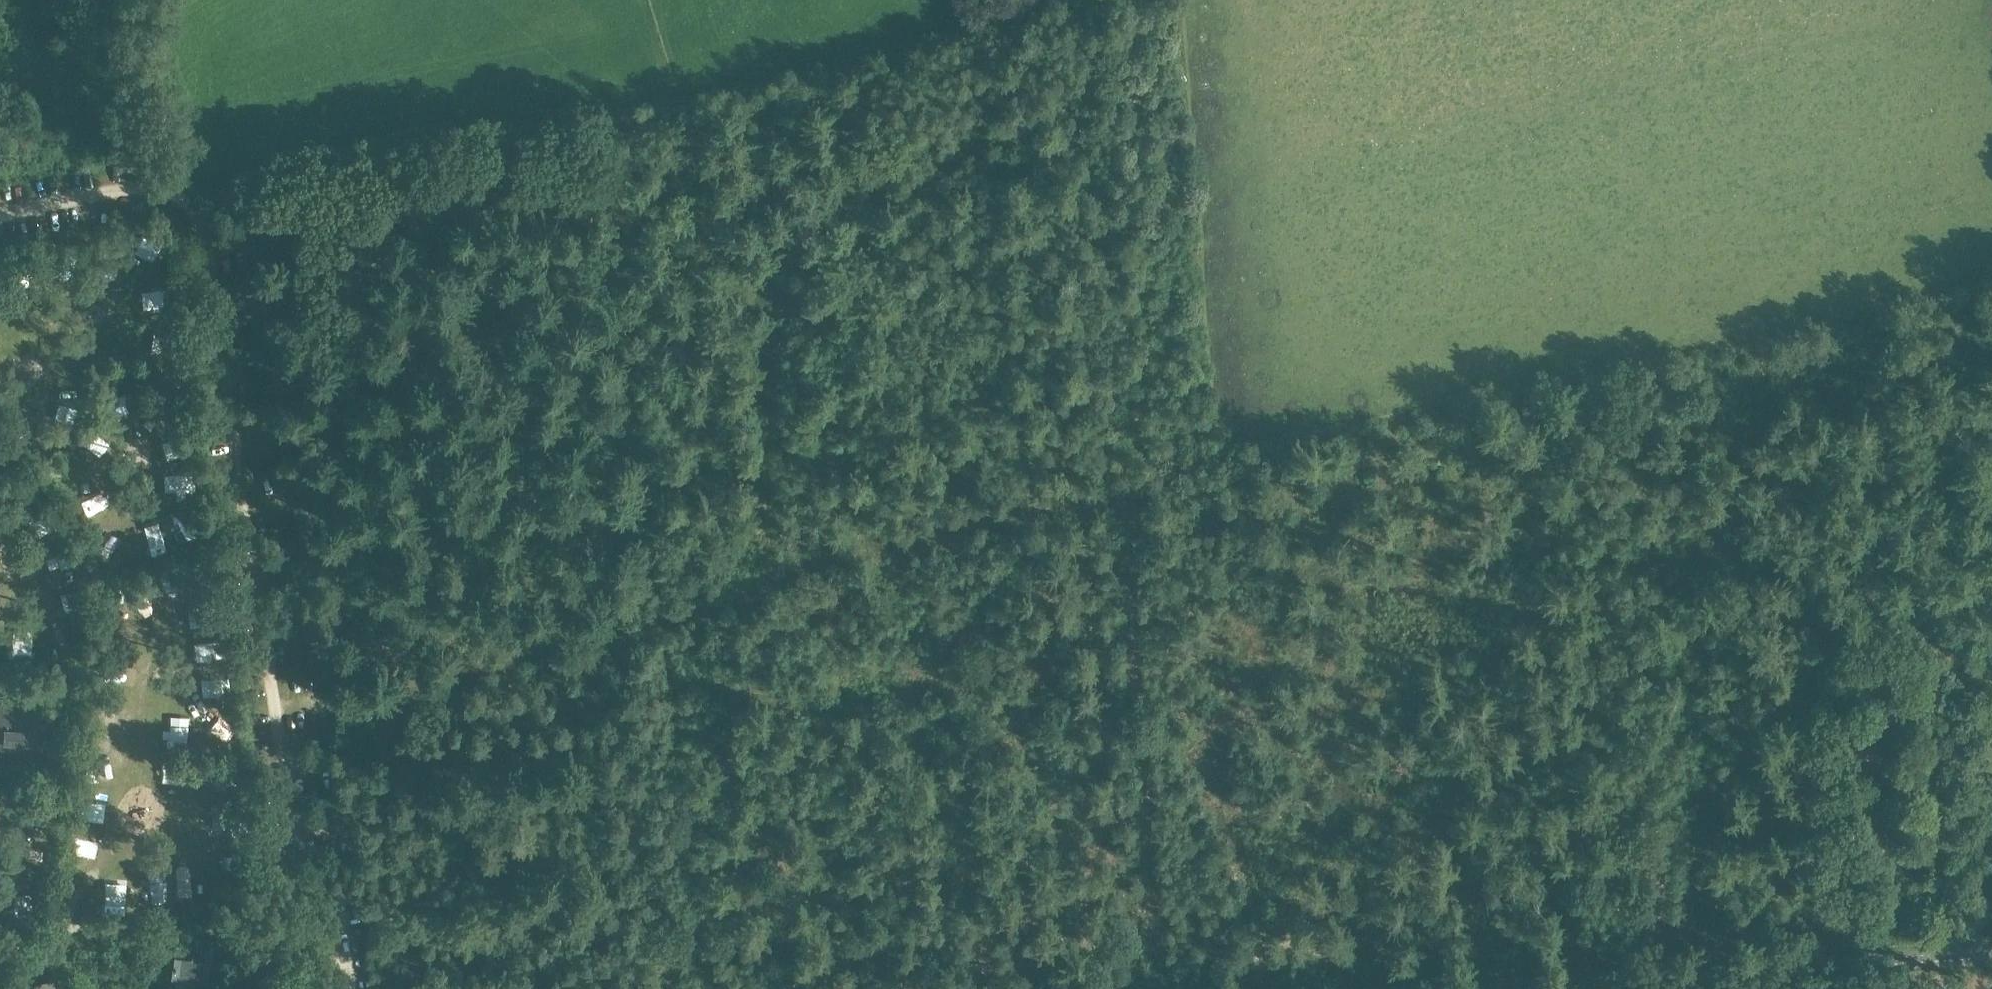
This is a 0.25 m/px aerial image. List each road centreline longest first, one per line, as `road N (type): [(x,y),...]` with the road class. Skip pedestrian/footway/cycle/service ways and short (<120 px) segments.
road 1 (track): [(277,727),(835,559),(1088,499),(1105,503),(1120,533),(1165,988)]
road 2 (unclassified): [(1477,988),(1991,953)]

